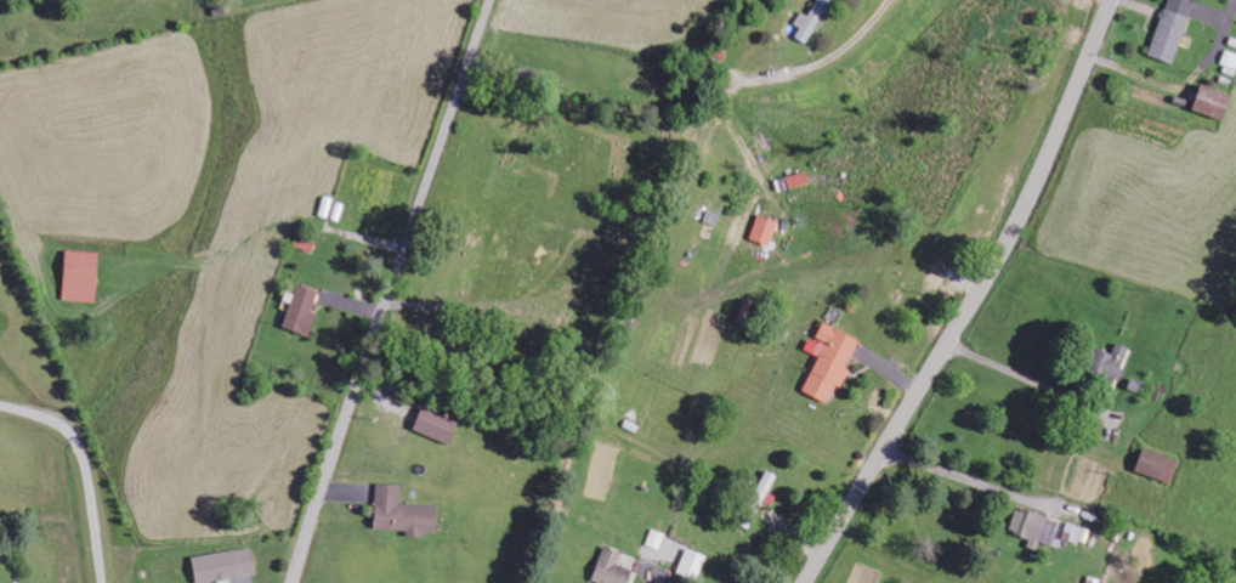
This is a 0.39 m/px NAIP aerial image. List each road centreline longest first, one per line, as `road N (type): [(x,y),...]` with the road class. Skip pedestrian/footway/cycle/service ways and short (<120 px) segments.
road 1 (secondary): [(805,582),(1008,245),(1113,0)]
road 2 (residential): [(292,582),(491,0)]

